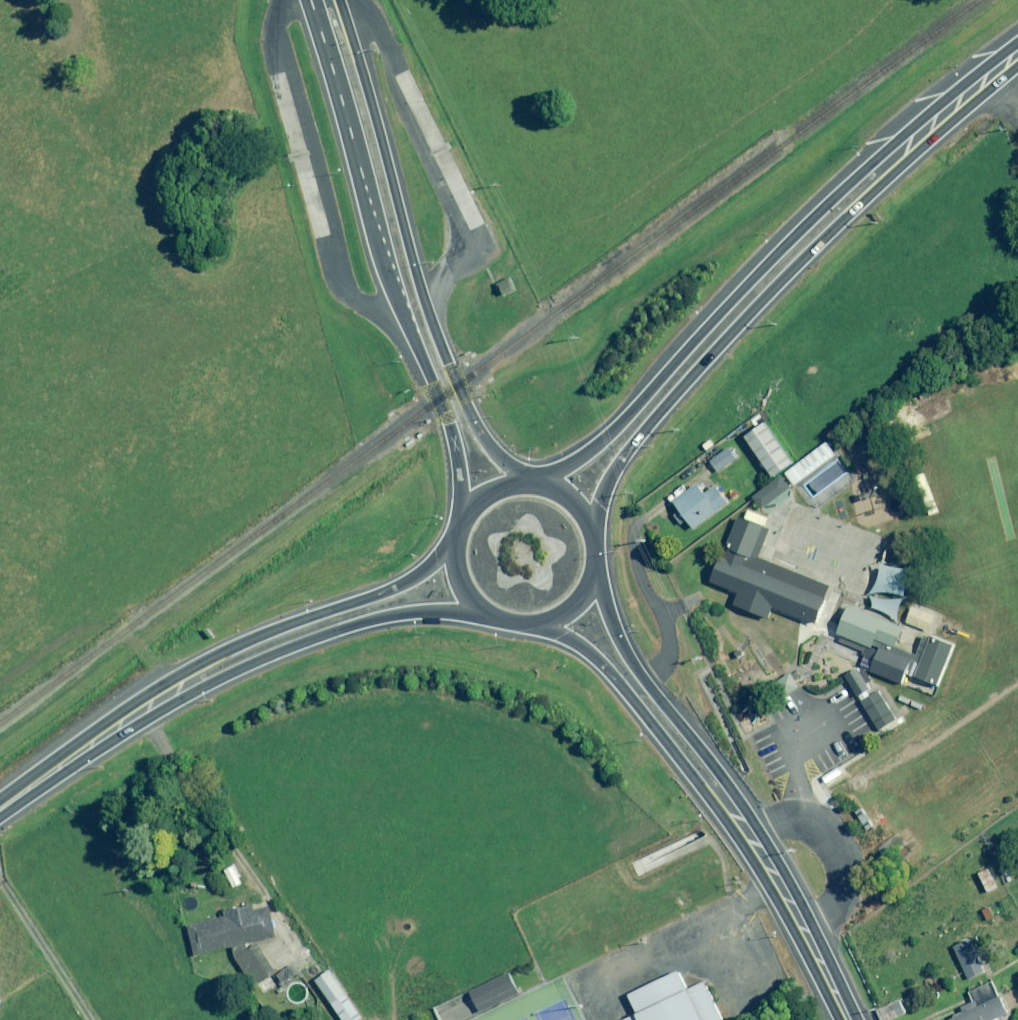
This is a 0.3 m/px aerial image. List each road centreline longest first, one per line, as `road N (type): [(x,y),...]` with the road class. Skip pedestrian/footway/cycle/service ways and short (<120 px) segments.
road 1 (primary): [(463,521),(453,434),(396,297),(334,78),(330,20)]
road 2 (primary): [(330,20),(366,68),(433,328),(494,452),(524,480)]
road 3 (primary): [(544,482),(628,414),(862,170),(915,144)]
road 4 (primary): [(915,144),(658,410),(619,461),(591,525)]
road 5 (primary): [(486,612),(370,621),(182,689)]
road 6 (primary): [(182,689),(226,650),(397,587),(458,543)]
road 7 (primary): [(593,569),(630,655),(706,757),(728,802)]
road 8 (primary): [(728,802),(689,768),(599,660),(537,622)]
road 9 (primary): [(728,802),(845,1019)]
road 10 (primary): [(182,689),(0,809)]
road 11 (primary): [(1017,55),(915,144)]

